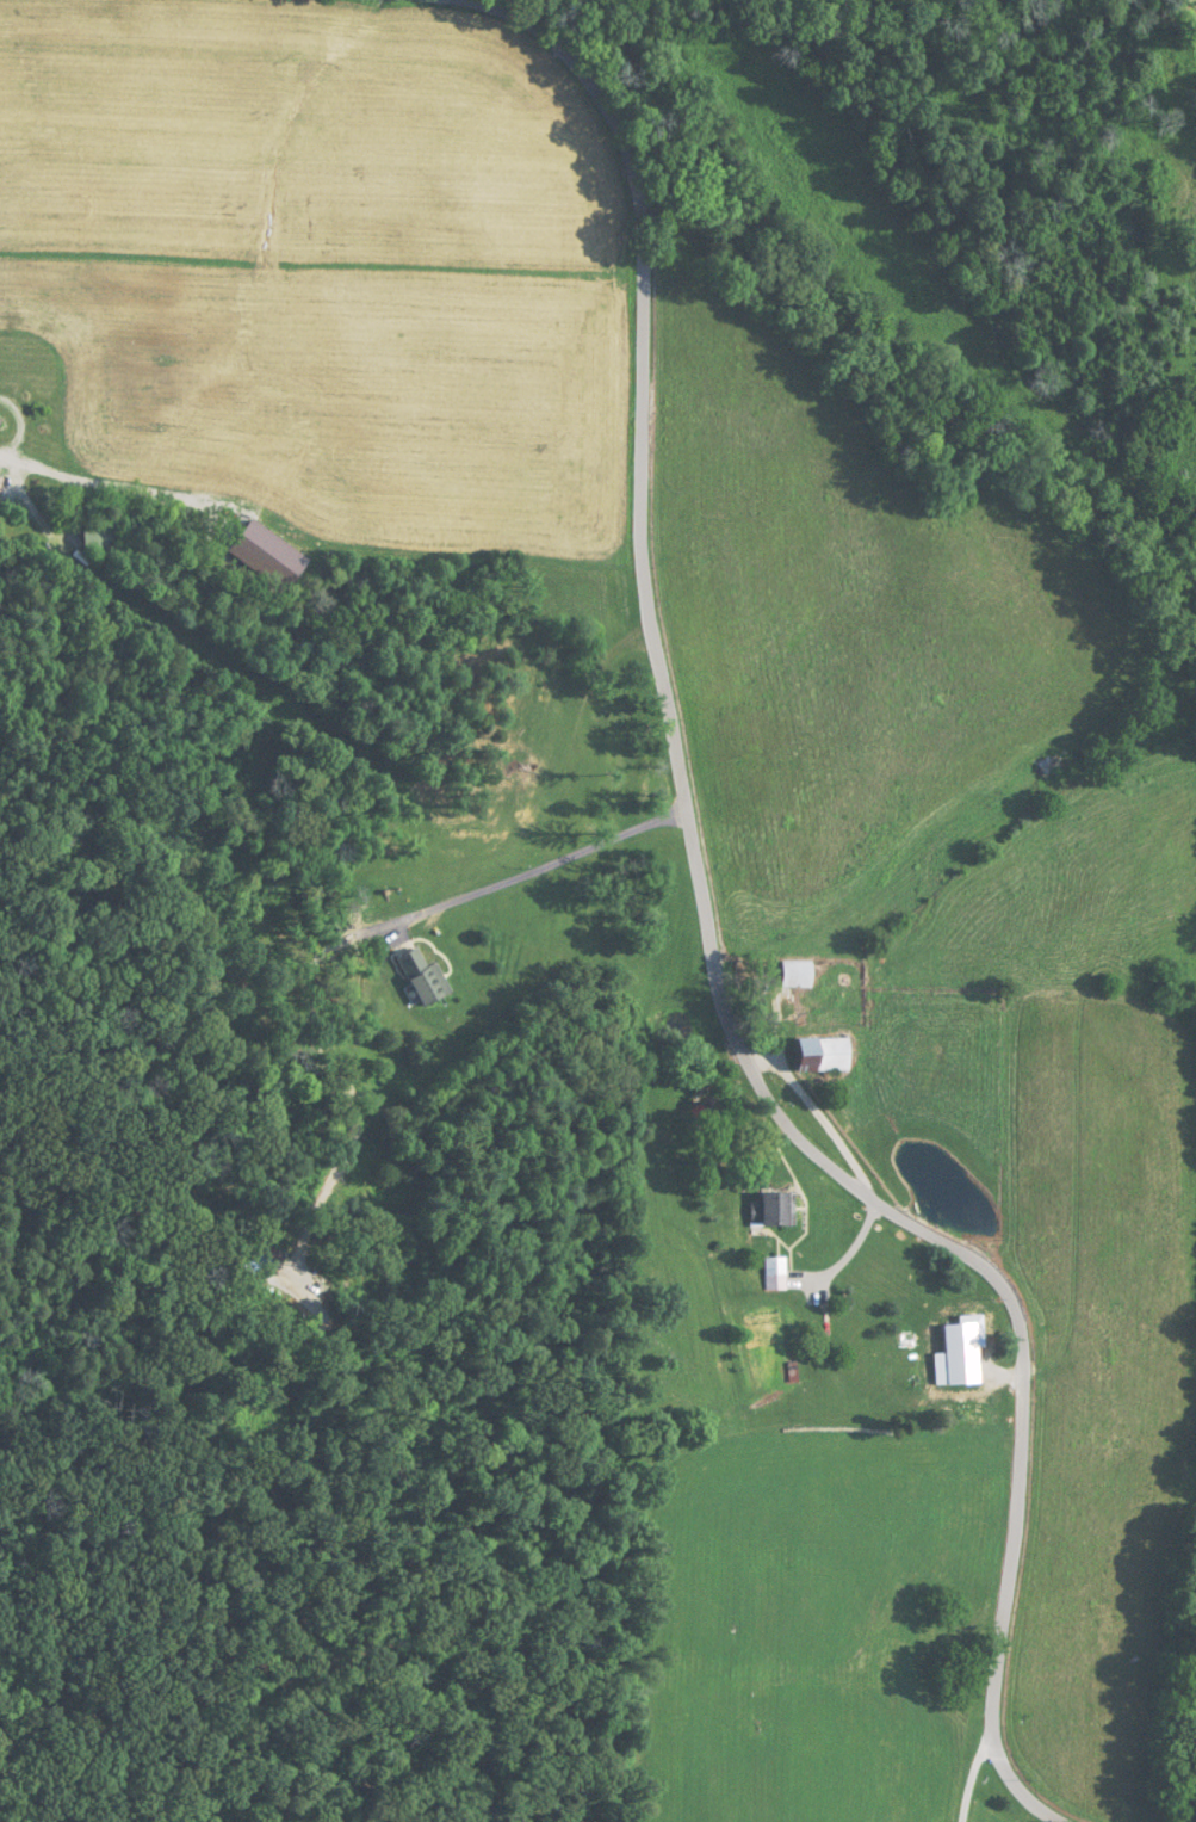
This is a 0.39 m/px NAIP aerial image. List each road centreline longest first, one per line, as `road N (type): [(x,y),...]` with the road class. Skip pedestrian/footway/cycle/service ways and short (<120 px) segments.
road 1 (residential): [(1105,1821),(975,1724),(994,1329),(885,1200),(717,1031),(639,578),(632,209),(568,53),(489,6),(445,0)]

